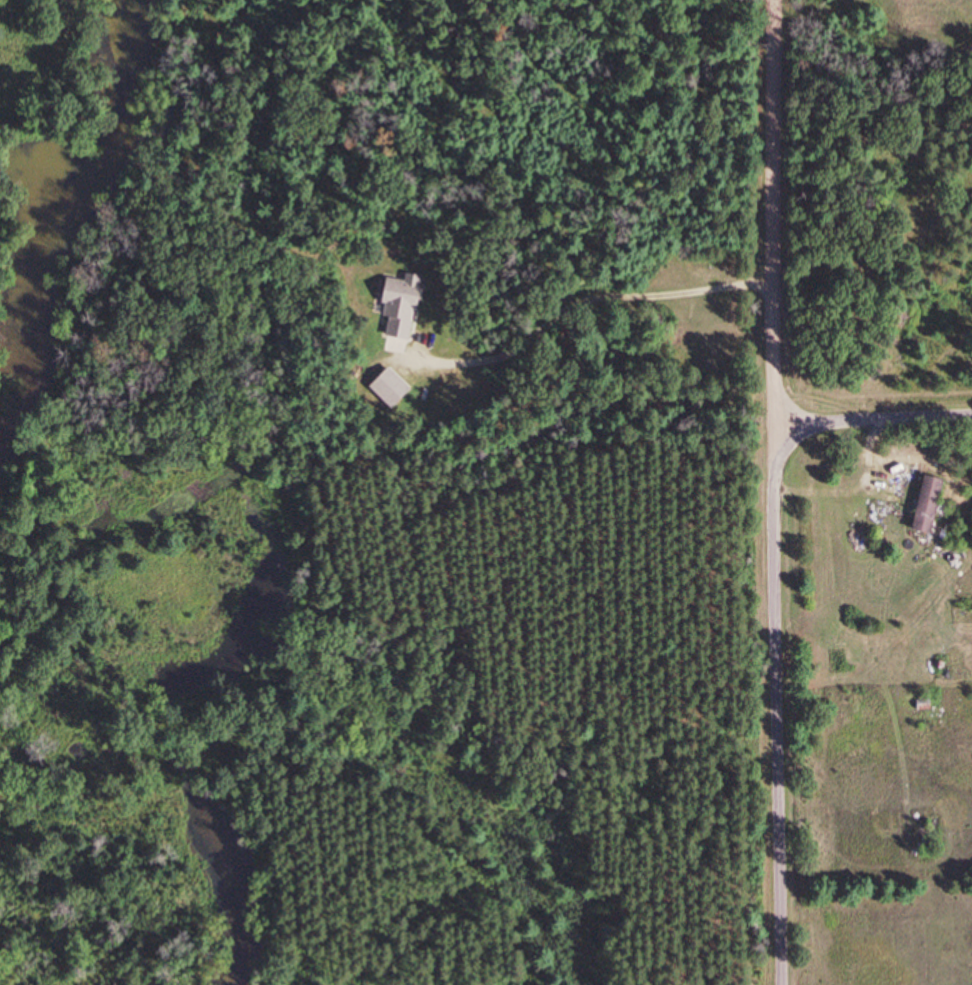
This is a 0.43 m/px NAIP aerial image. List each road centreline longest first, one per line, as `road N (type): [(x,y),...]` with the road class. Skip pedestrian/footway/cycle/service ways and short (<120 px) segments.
road 1 (residential): [(784,984),(775,0)]
road 2 (residential): [(776,423),(971,414)]

